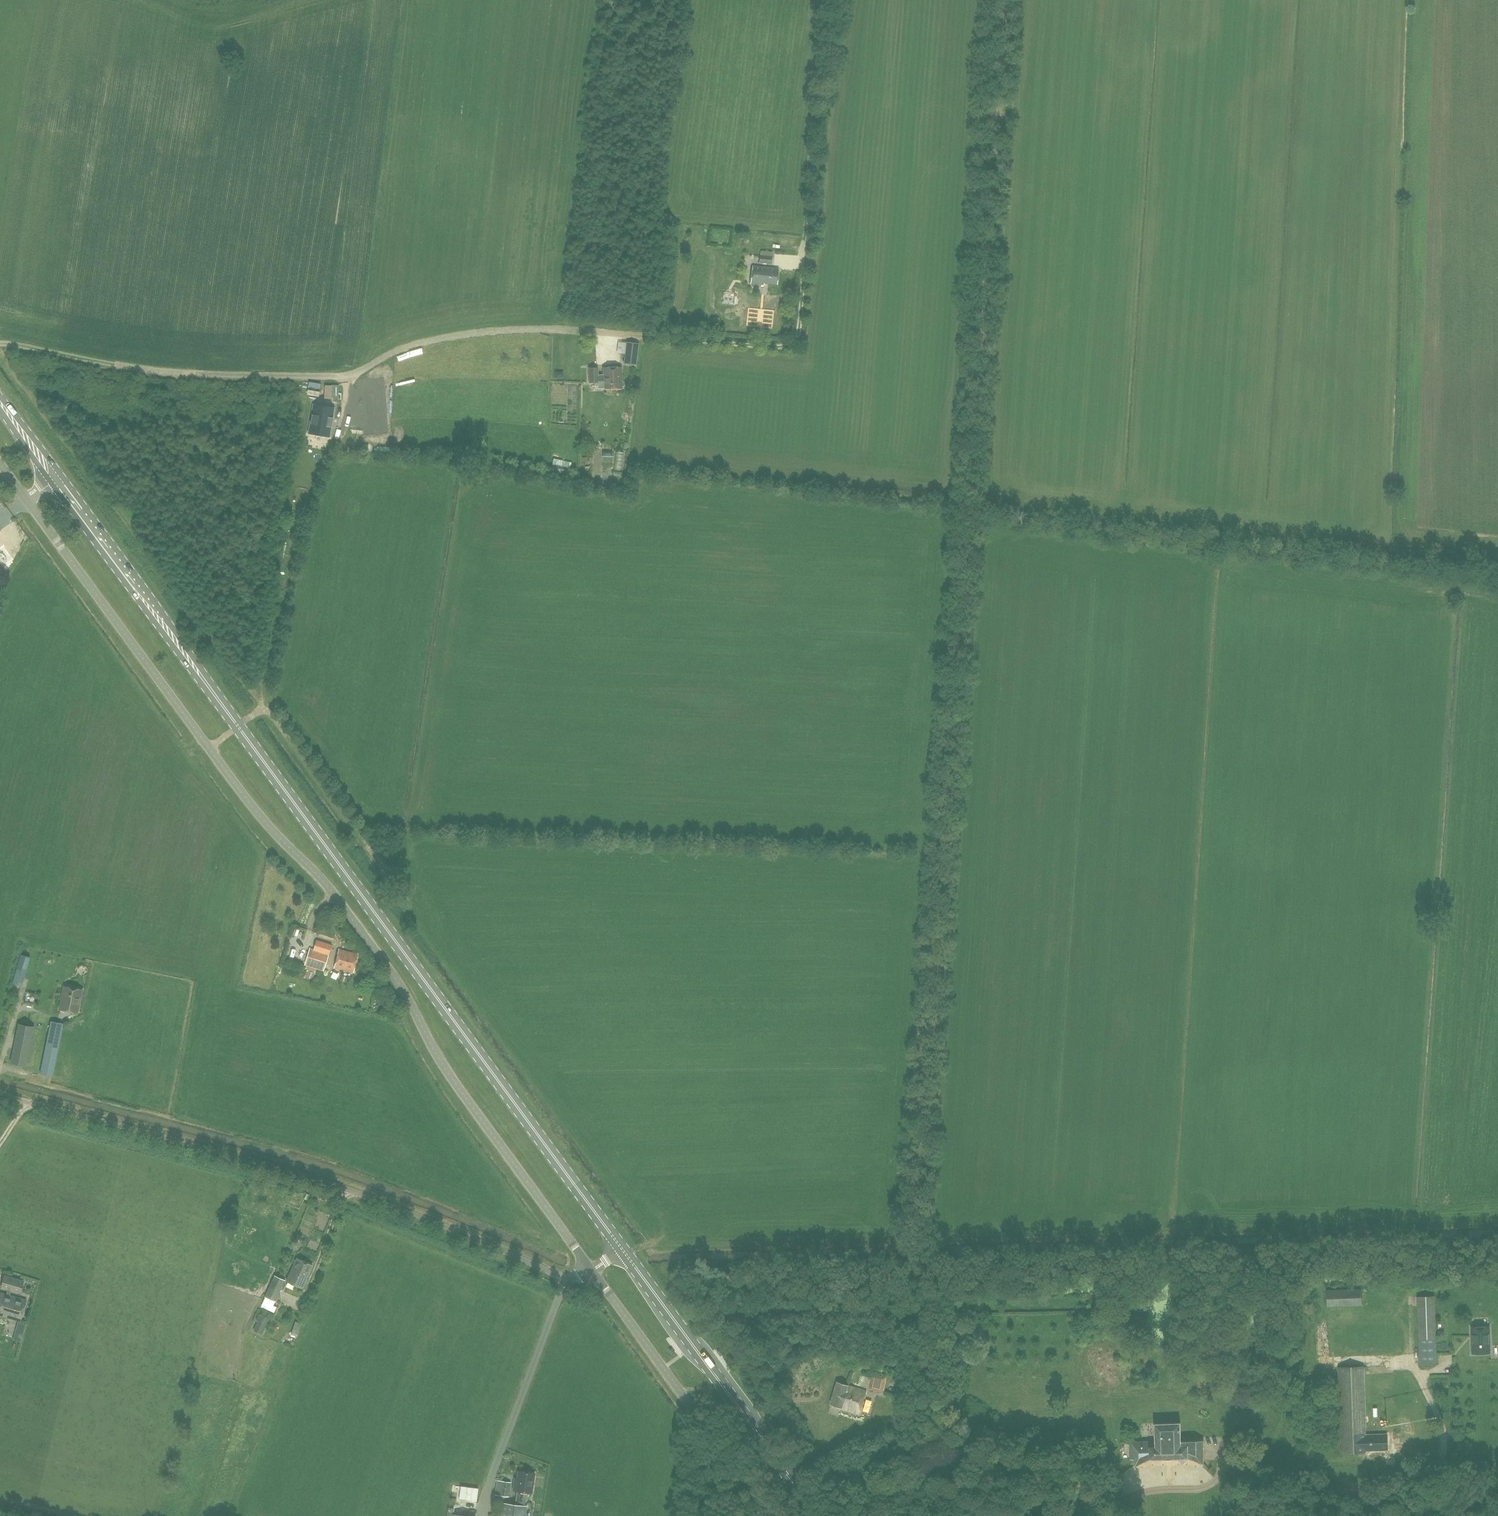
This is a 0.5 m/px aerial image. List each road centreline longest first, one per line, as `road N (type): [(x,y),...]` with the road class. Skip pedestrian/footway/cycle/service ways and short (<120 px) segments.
road 1 (unclassified): [(594,1271),(450,1075),(391,968),(331,889),(263,820),(27,499)]
road 2 (primary): [(623,1252),(57,478)]
road 3 (unclassified): [(594,1271),(560,1276),(340,1189),(0,1094)]
road 4 (primary): [(819,1515),(623,1252)]
road 5 (unclassified): [(781,1515),(594,1271)]

